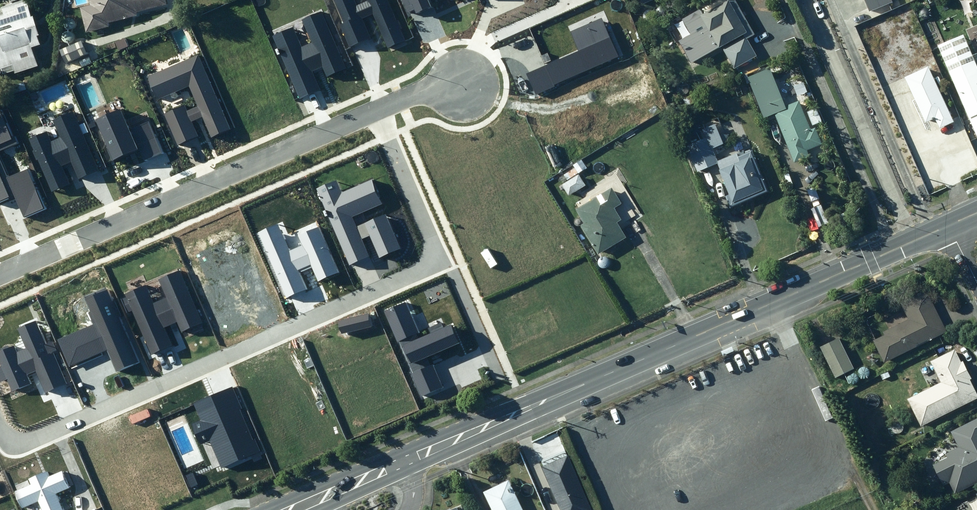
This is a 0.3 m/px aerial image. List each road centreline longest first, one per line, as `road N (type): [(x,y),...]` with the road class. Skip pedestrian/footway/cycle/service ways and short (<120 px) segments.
road 1 (secondary): [(946,226),(293,509)]
road 2 (residential): [(0,424),(28,444),(426,271),(439,236),(382,117)]
road 3 (residential): [(0,284),(382,117)]

